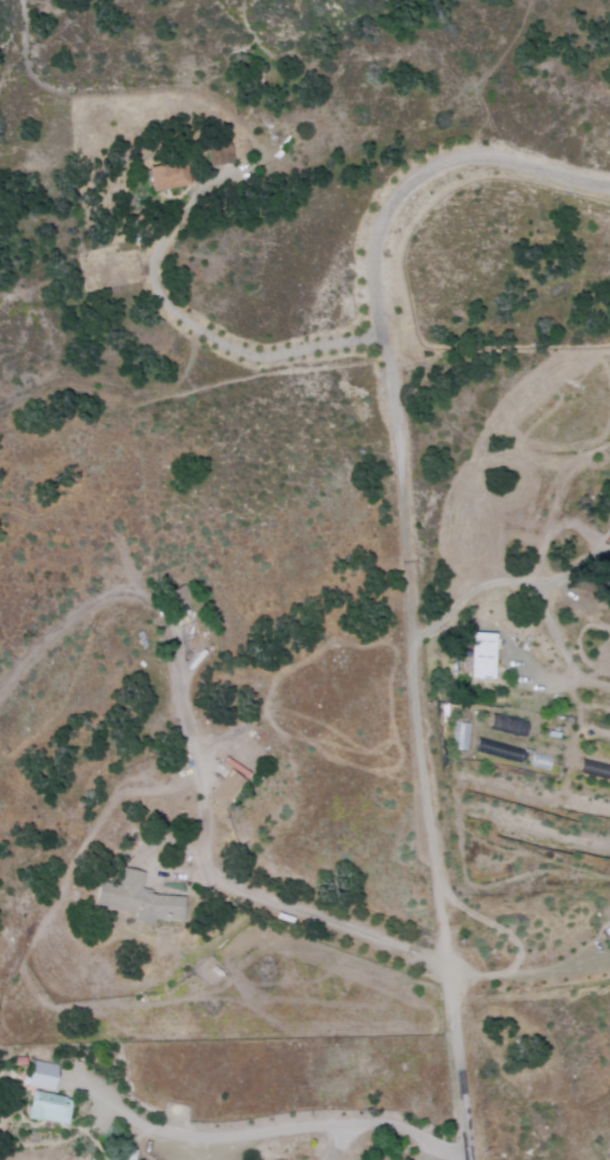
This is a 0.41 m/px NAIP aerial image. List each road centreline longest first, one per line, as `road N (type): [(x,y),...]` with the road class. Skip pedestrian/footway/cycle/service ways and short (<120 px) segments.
road 1 (residential): [(448,963),(389,356)]
road 2 (residential): [(389,356),(374,253),(396,198),(417,178),(457,154),(500,153),(609,183)]
road 3 (track): [(609,966),(491,972),(448,963)]

